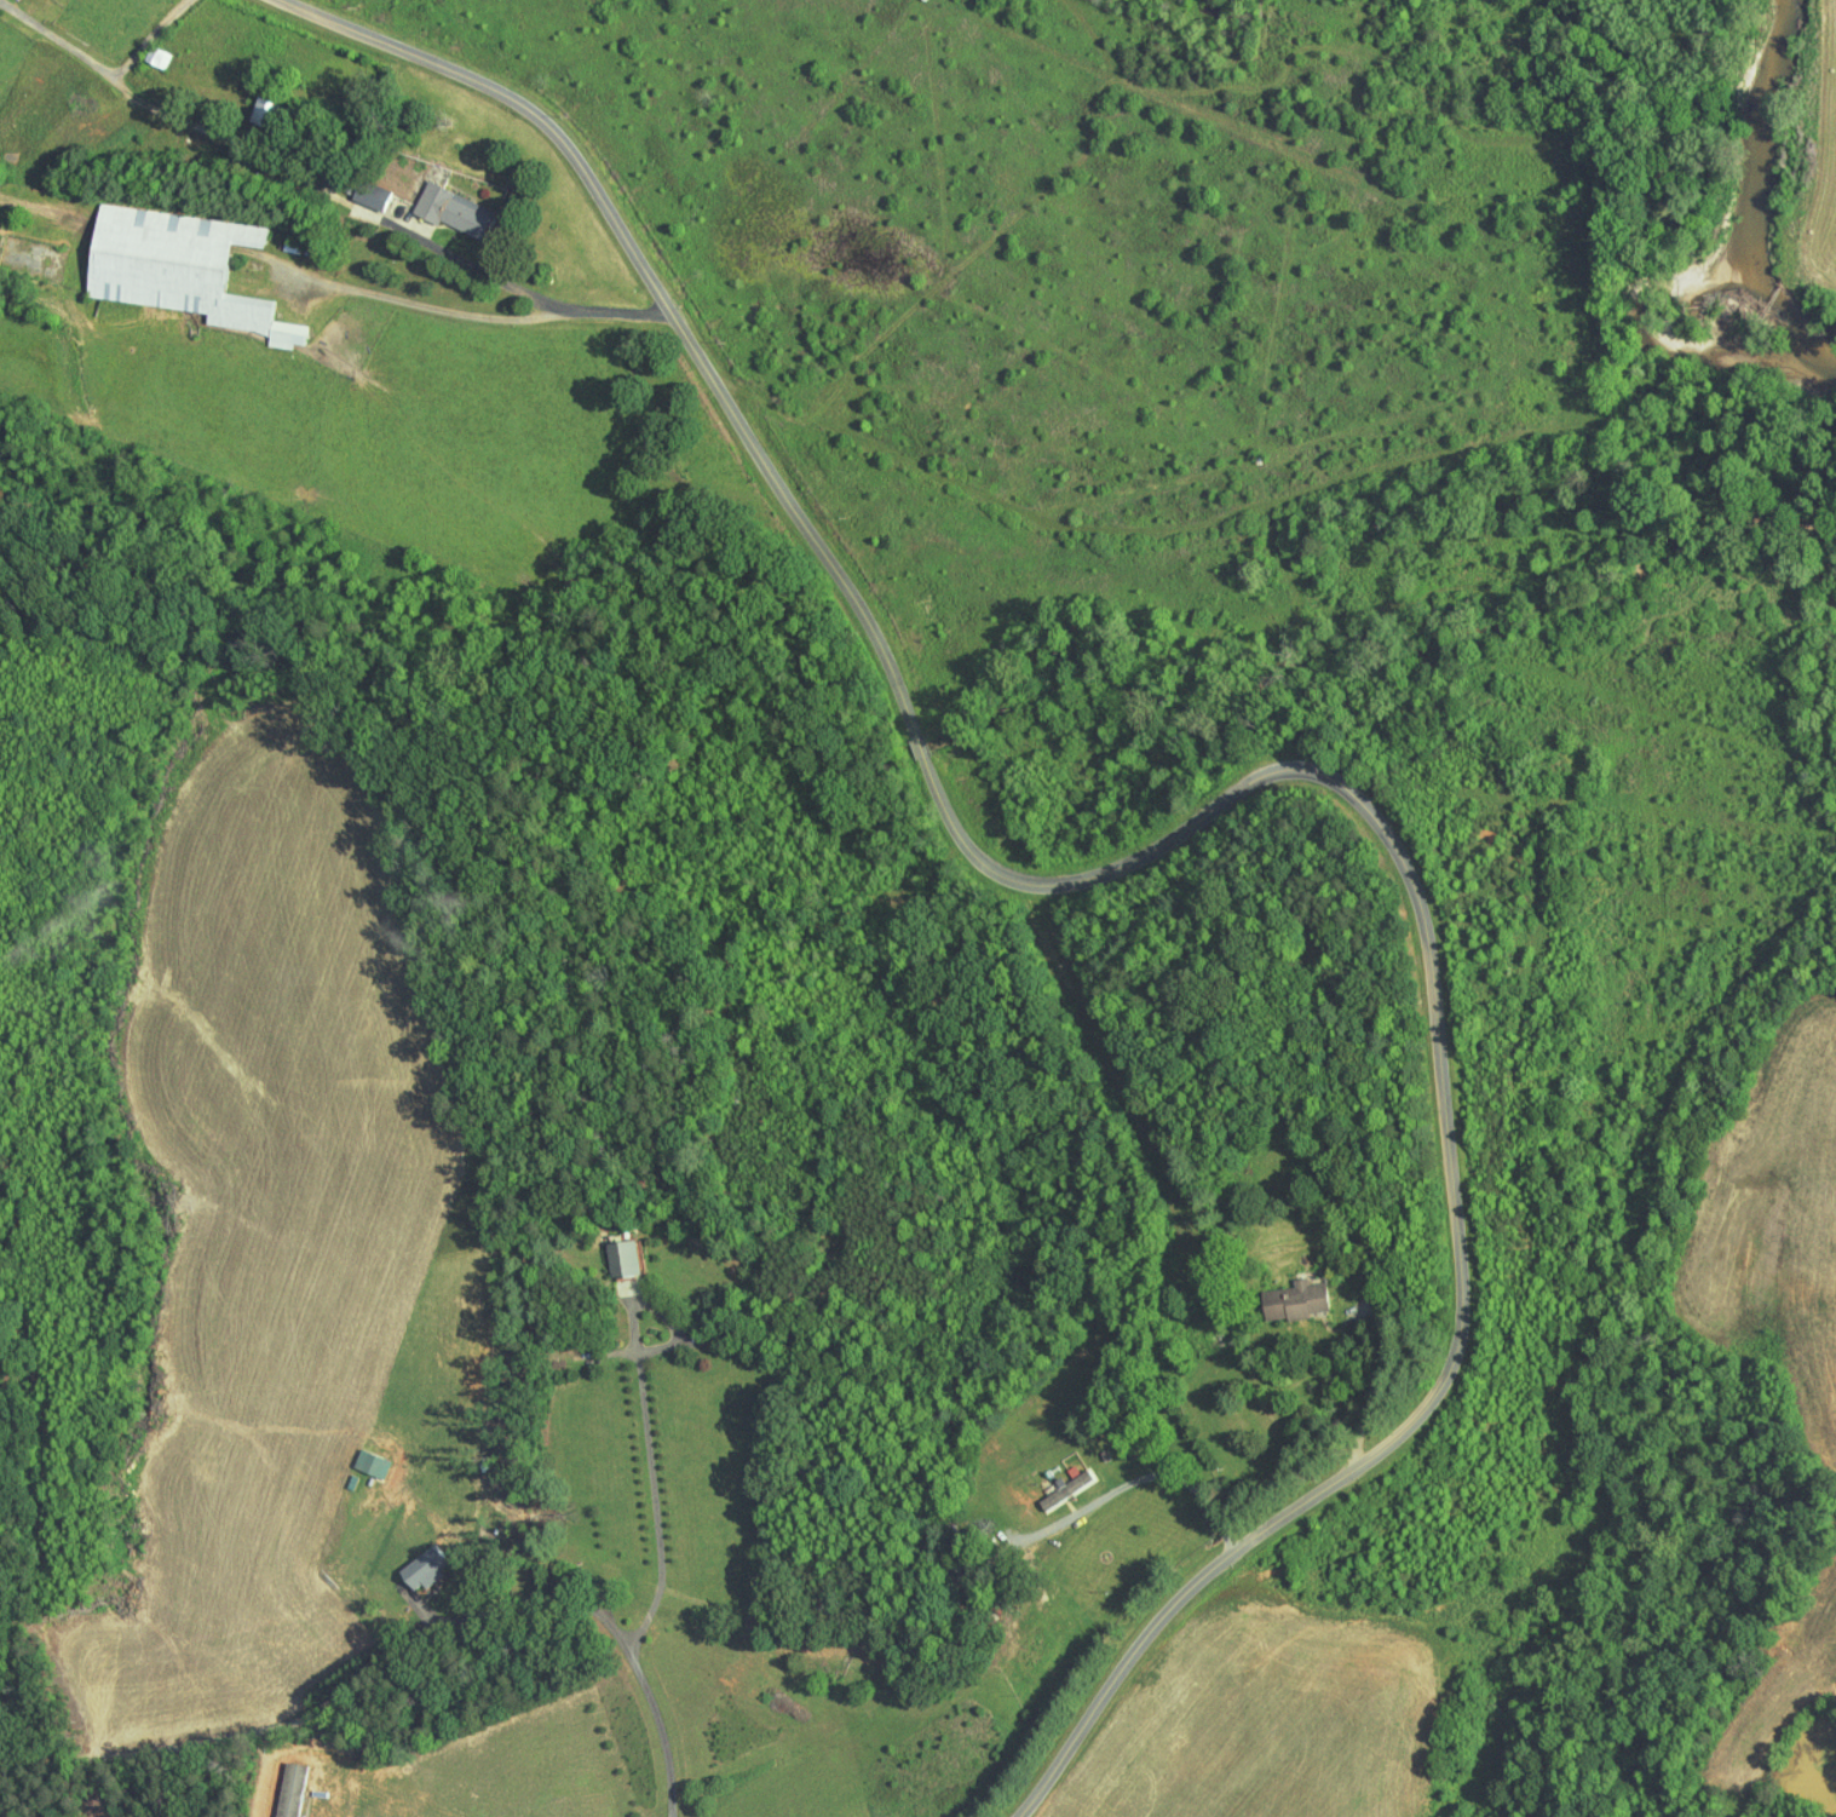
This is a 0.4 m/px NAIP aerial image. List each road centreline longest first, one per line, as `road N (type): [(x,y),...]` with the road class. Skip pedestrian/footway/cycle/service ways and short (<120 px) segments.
road 1 (residential): [(1017,1816),(1117,1668),(1193,1581),(1403,1431),(1443,1388),(1455,1361),(1454,1221),(1422,927),(1410,880),(1352,797),(1312,772),(1254,778),(1175,841),(1093,876),(1055,887),(1021,885),(988,867),(940,795),(881,637),(828,565),(588,178),(533,115),(274,0)]
road 2 (residential): [(677,1816),(663,1730),(629,1652),(599,1614),(548,1591),(571,1503),(558,1393),(534,1310)]

